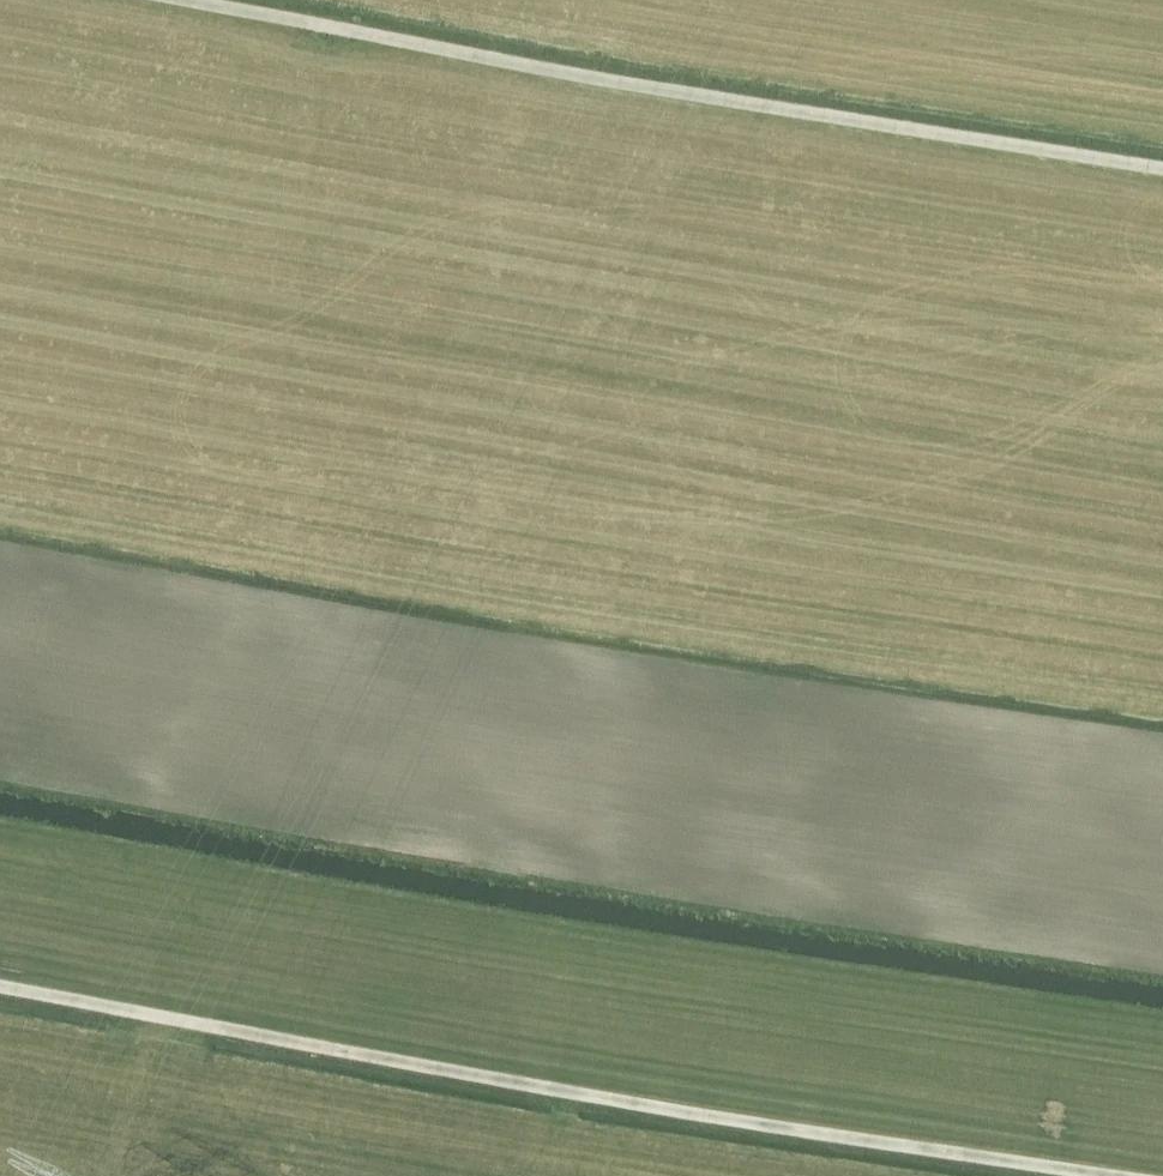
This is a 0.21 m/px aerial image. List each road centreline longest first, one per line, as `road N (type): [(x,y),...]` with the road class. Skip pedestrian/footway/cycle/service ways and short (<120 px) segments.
road 1 (track): [(1162,1151),(0,950)]

